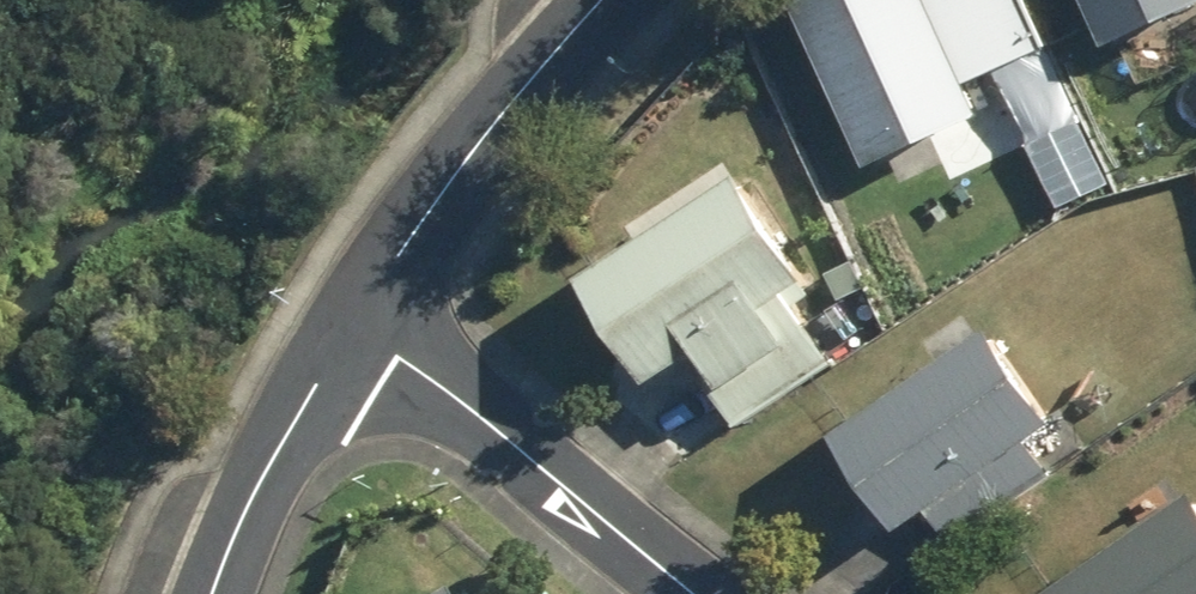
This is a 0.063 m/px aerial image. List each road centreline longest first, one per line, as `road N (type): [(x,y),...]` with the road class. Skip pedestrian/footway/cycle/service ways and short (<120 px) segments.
road 1 (residential): [(366,314),(402,355),(697,593)]
road 2 (residential): [(366,314),(491,121),(607,0)]
road 3 (residential): [(215,593),(240,526),(366,314)]

